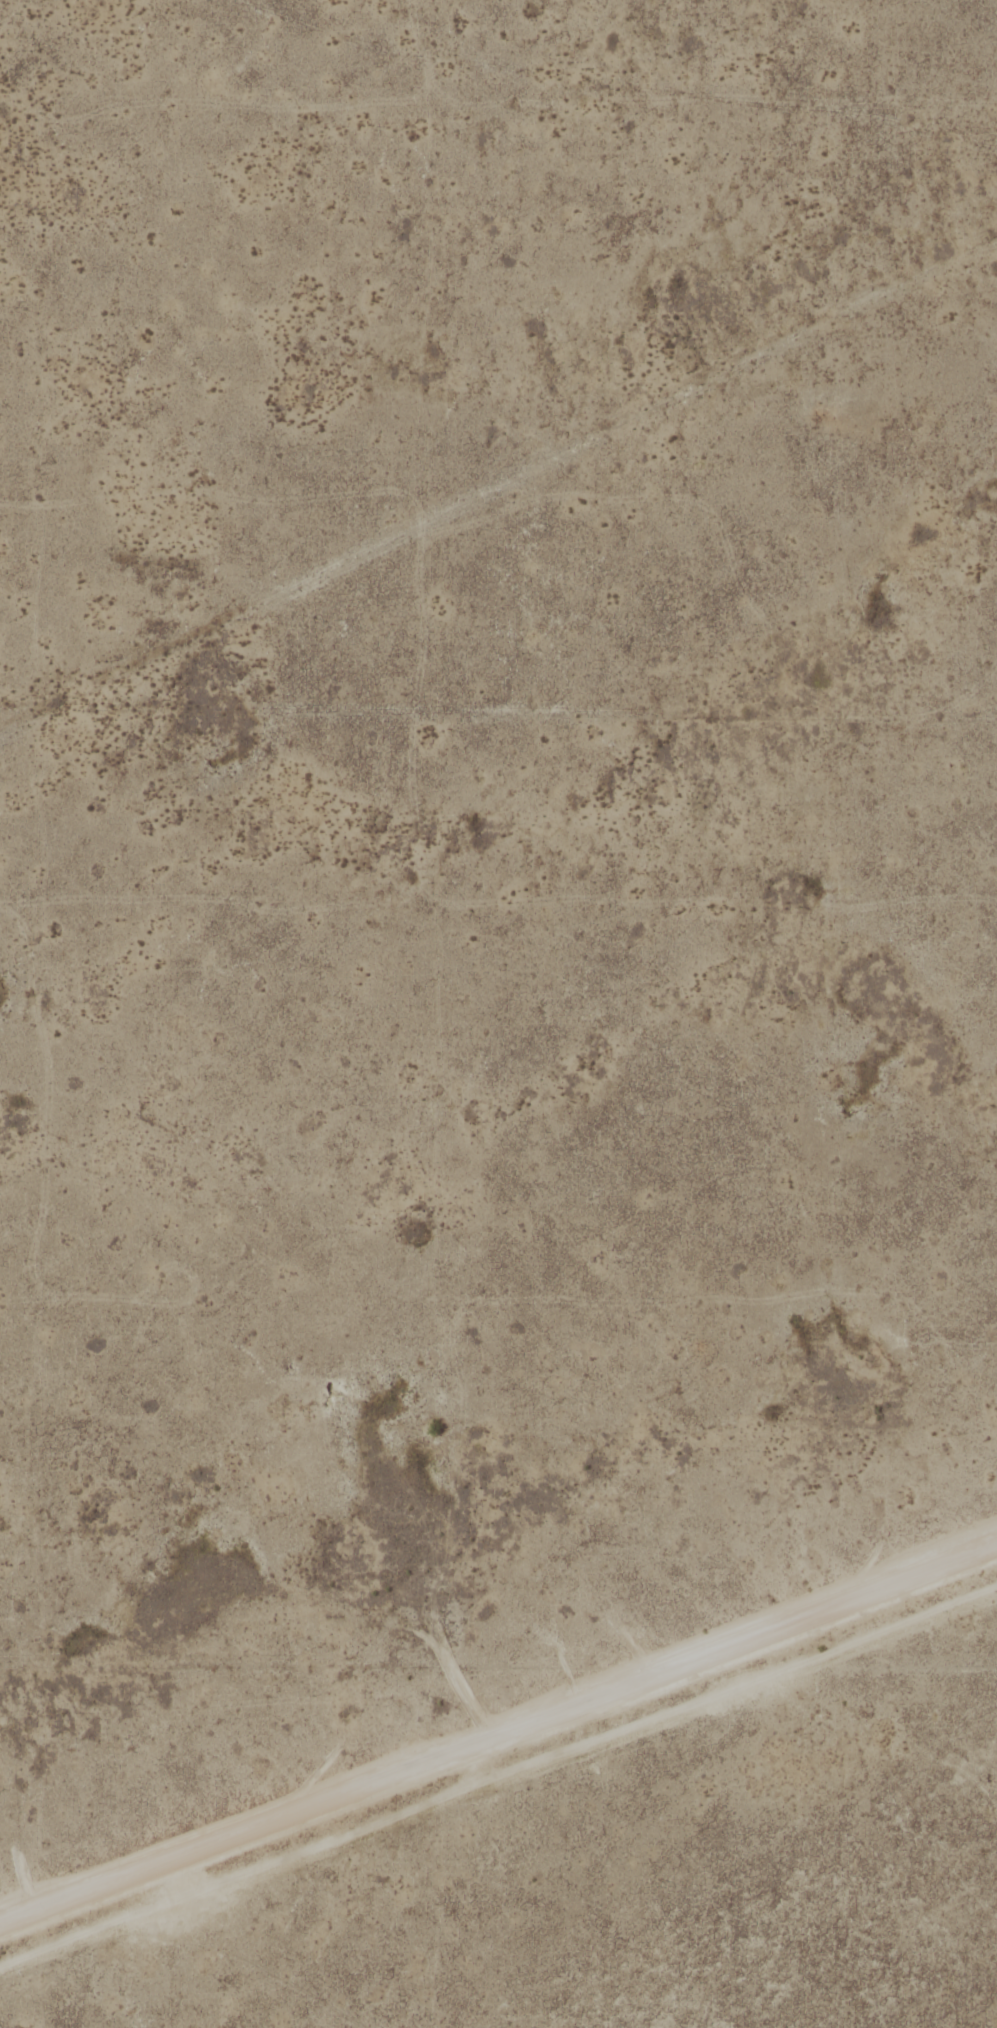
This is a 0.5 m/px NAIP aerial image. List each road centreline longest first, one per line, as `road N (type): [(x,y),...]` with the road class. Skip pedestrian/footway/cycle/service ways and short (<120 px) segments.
road 1 (residential): [(0,1915),(996,1541)]

